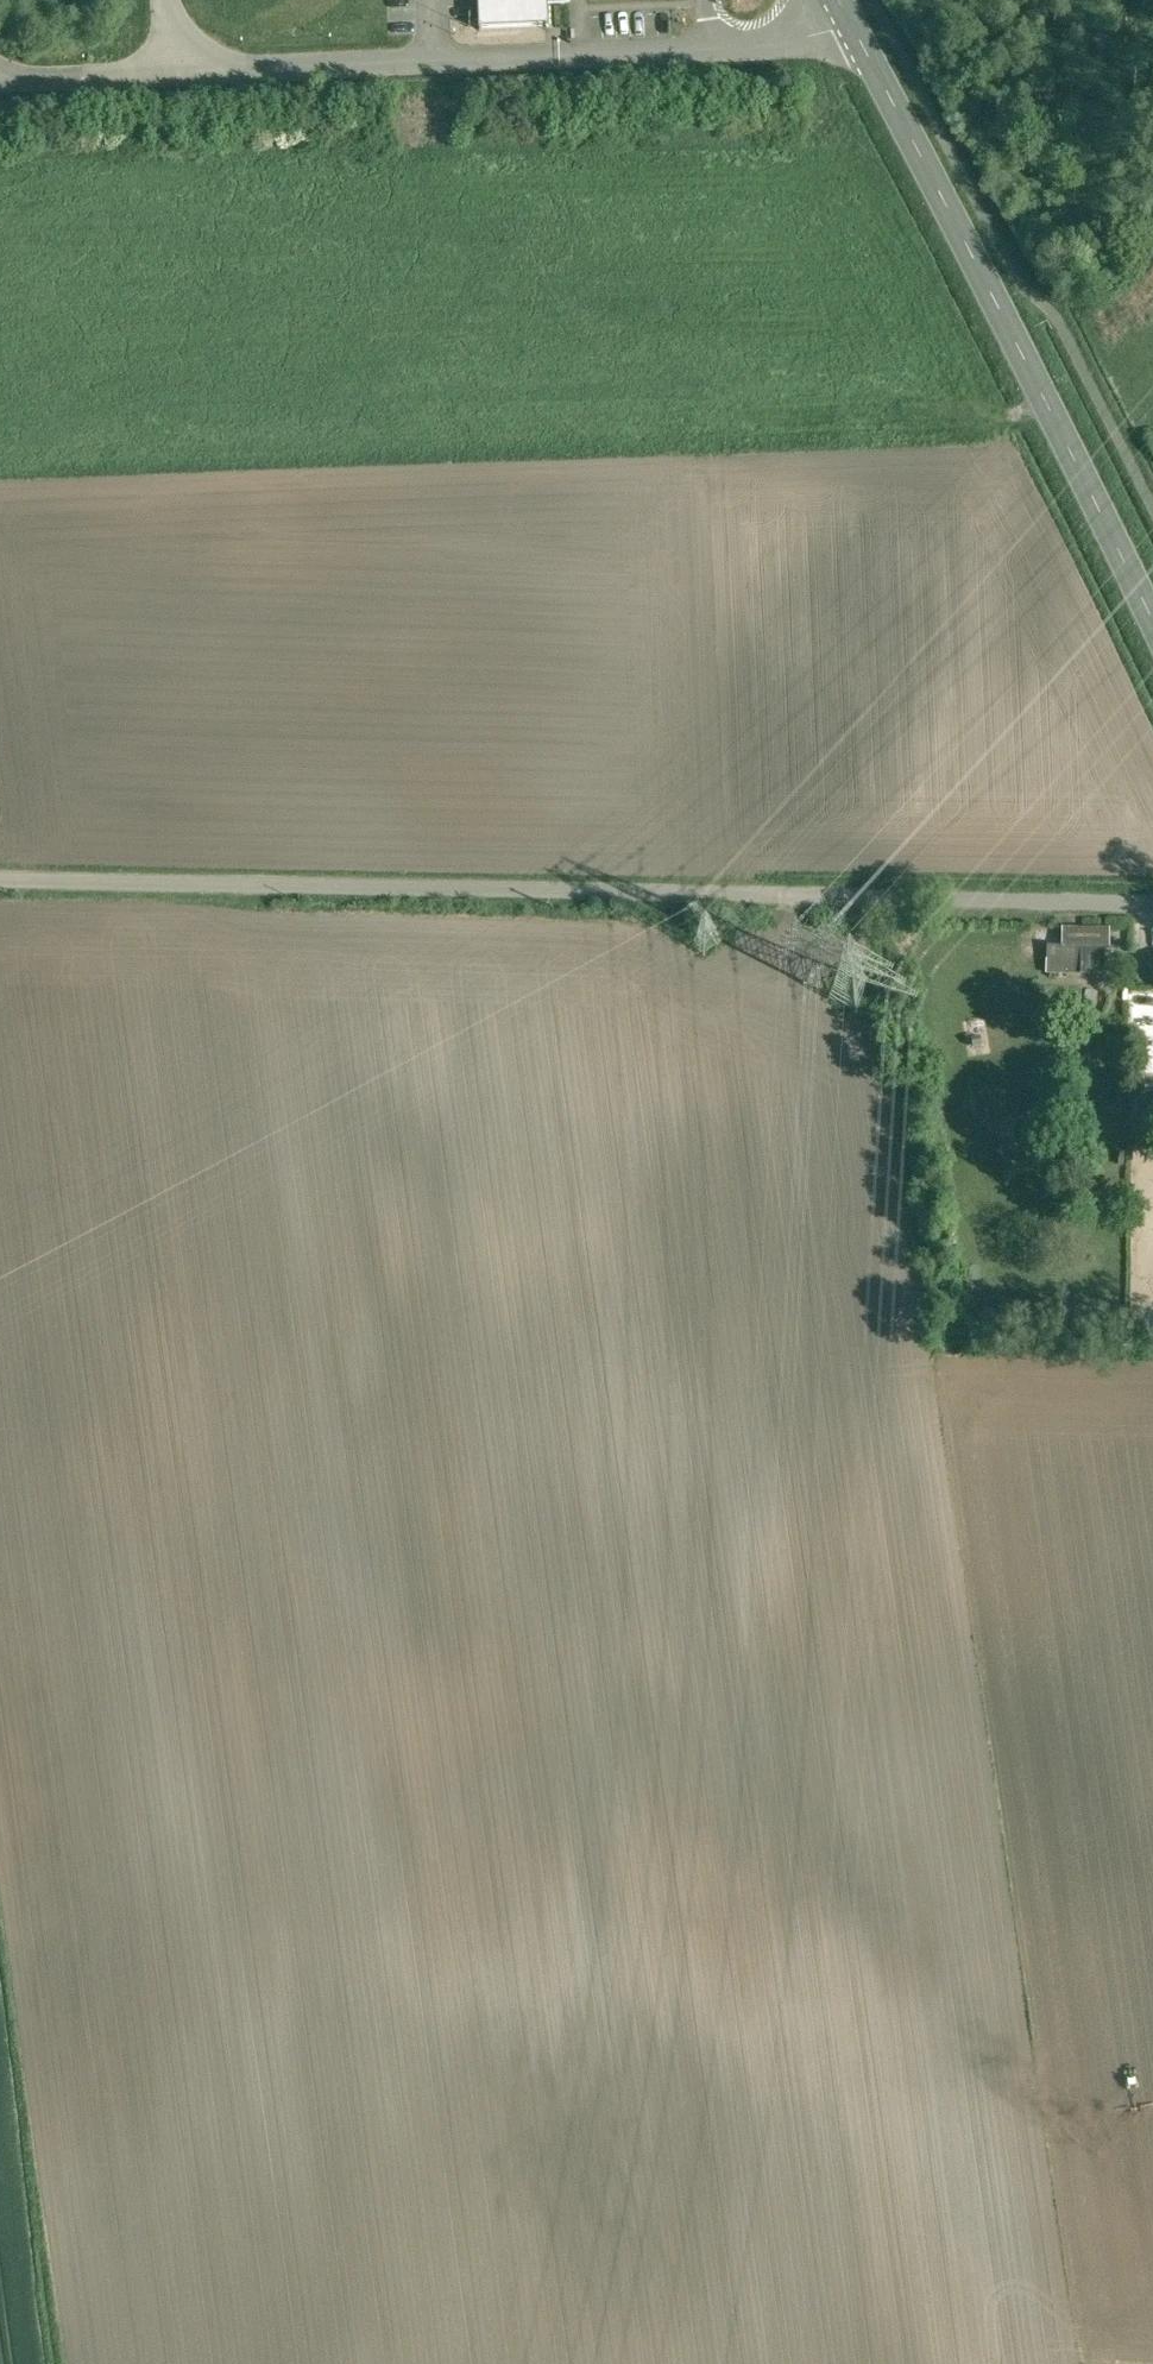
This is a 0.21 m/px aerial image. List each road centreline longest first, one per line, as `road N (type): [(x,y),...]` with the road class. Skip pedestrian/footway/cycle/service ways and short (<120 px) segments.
road 1 (unclassified): [(0,884),(1152,909)]
road 2 (tertiary): [(839,0),(1152,628)]

